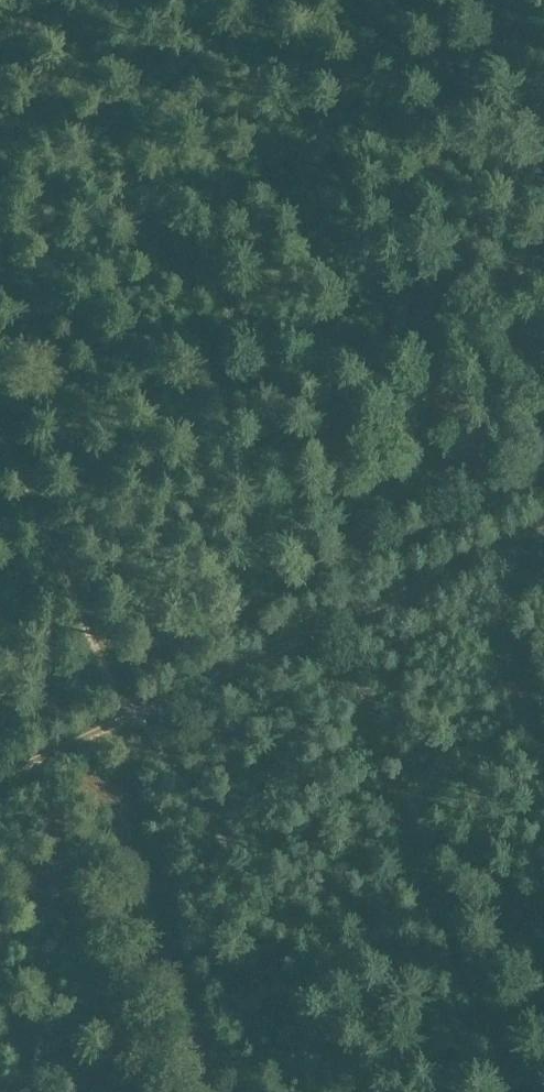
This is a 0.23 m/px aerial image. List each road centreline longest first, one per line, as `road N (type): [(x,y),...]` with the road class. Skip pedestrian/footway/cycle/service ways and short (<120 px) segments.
road 1 (track): [(0,443),(126,710),(401,1091)]
road 2 (track): [(543,516),(0,768)]
road 3 (track): [(126,710),(119,812),(129,952),(141,995),(191,1091)]

